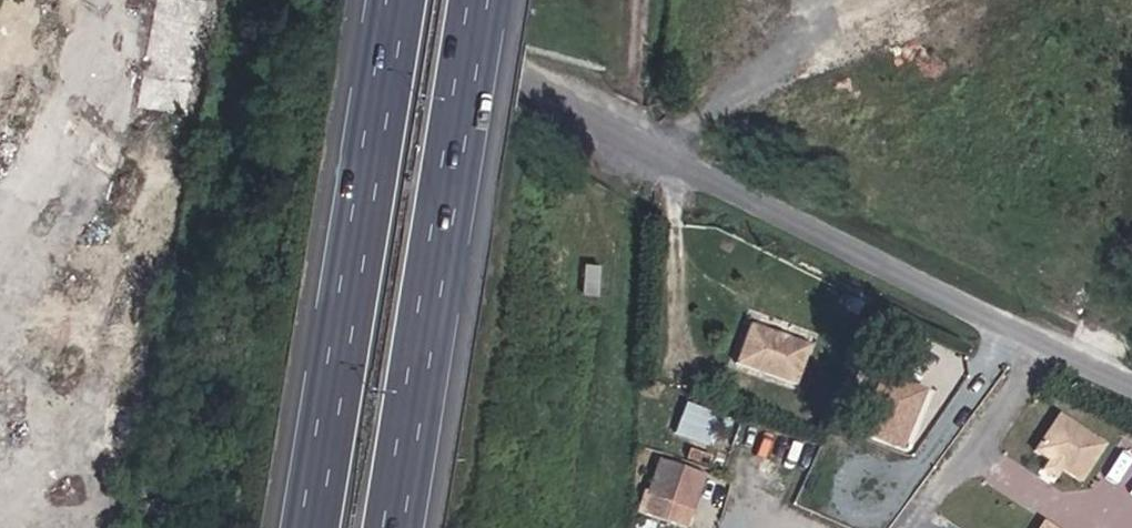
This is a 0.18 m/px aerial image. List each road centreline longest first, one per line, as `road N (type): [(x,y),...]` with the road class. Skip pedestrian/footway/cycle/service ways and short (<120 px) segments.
road 1 (residential): [(1061,338),(614,126),(386,0)]
road 2 (motorway): [(403,527),(491,0)]
road 3 (motorway): [(397,0),(310,527)]
road 4 (residential): [(907,527),(1061,338)]
road 5 (track): [(614,126),(627,98),(638,0)]

